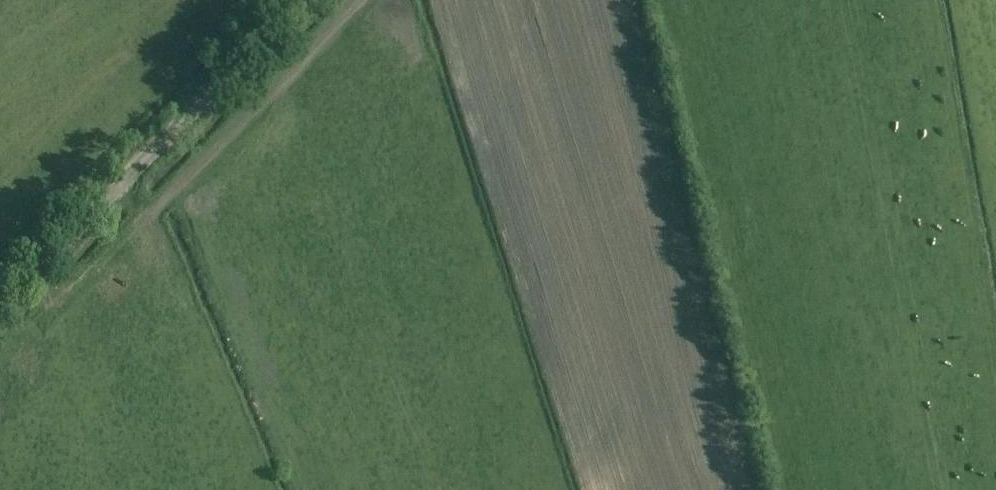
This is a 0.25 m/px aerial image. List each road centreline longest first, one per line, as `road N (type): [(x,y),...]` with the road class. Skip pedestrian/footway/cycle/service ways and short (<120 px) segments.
road 1 (track): [(294,0),(0,308)]

